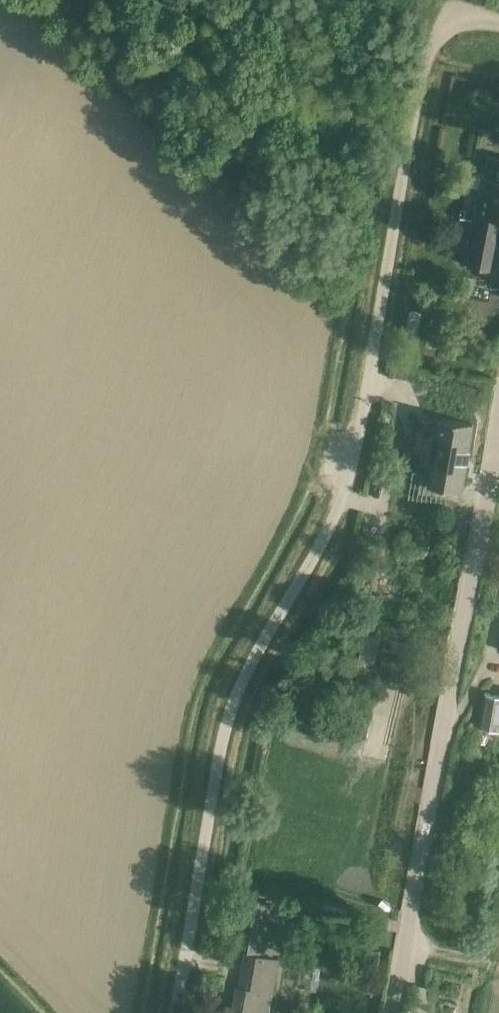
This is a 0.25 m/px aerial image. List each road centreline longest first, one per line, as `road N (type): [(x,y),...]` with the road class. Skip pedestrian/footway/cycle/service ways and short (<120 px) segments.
road 1 (unclassified): [(182,1012),(229,724),(351,470),(415,87),(442,10)]
road 2 (unclassified): [(399,1012),(498,459)]

